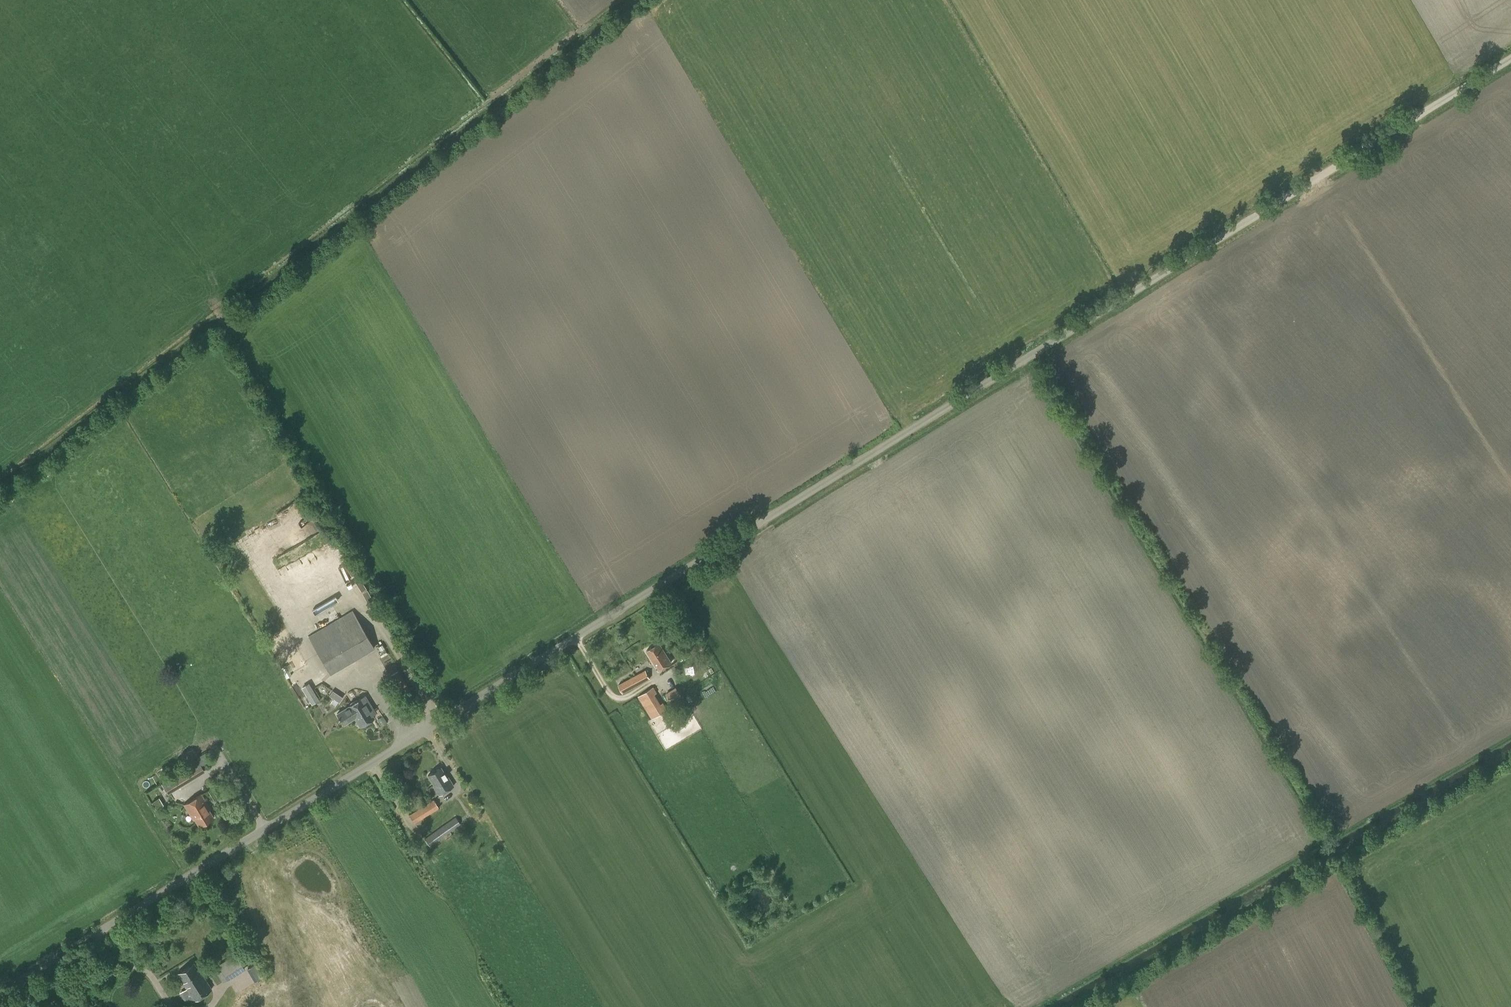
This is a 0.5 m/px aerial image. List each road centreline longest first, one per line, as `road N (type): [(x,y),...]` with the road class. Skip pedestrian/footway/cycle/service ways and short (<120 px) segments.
road 1 (unclassified): [(0,993),(1510,57)]

